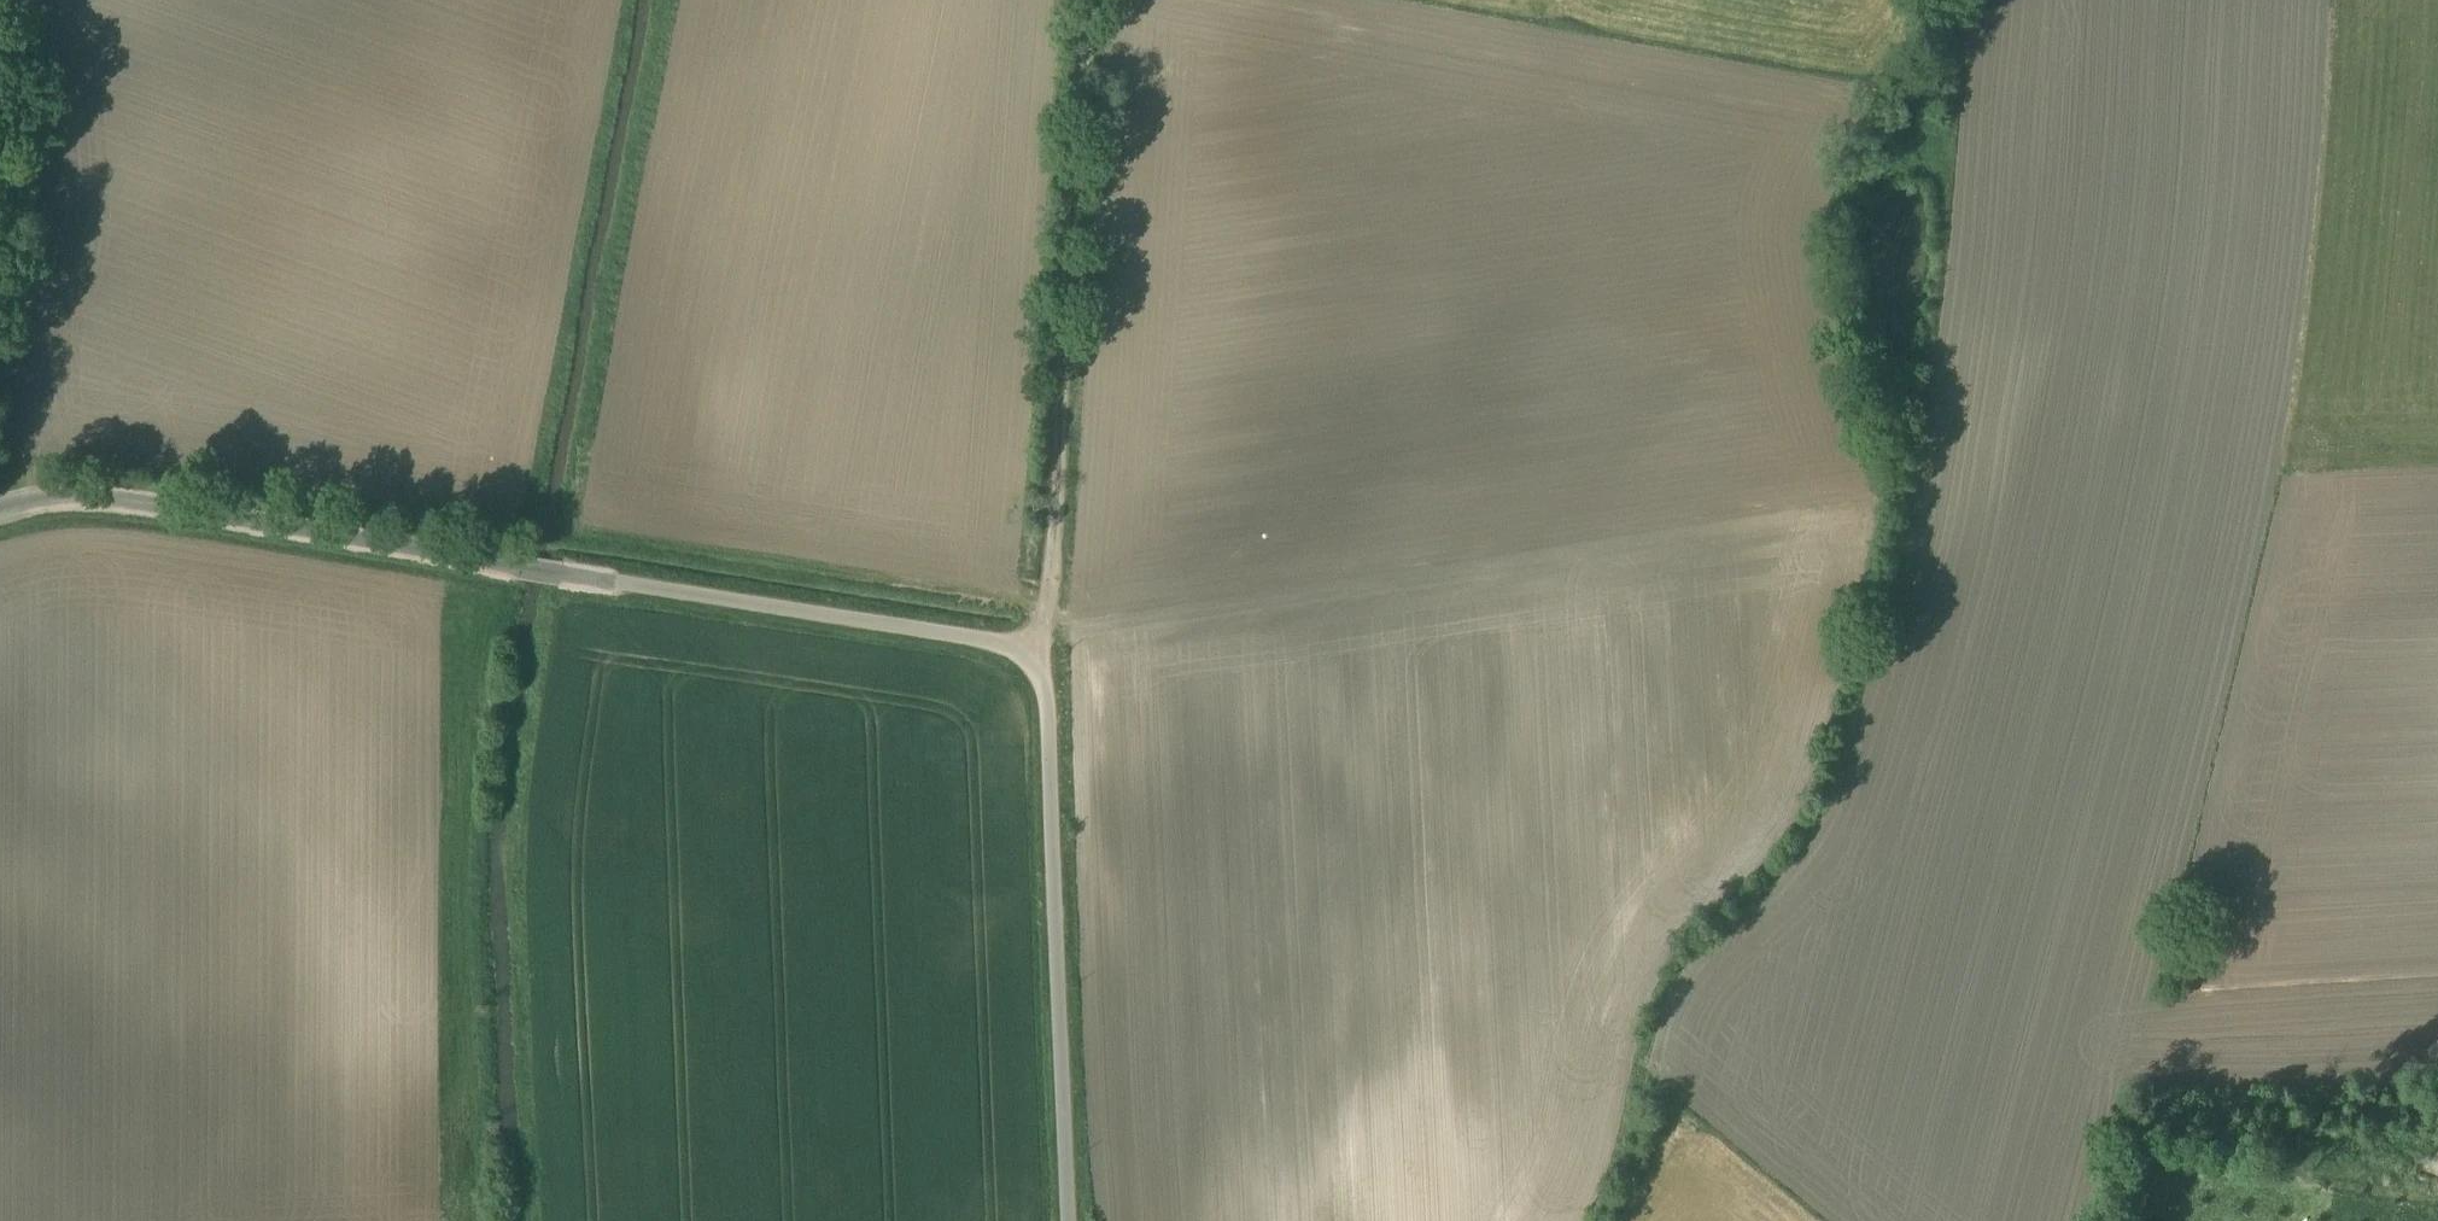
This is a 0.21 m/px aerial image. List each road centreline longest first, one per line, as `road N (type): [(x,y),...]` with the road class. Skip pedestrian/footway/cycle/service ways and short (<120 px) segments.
road 1 (unclassified): [(1068,1220),(1044,650),(77,495),(0,509)]
road 2 (track): [(1044,650),(1084,0)]

